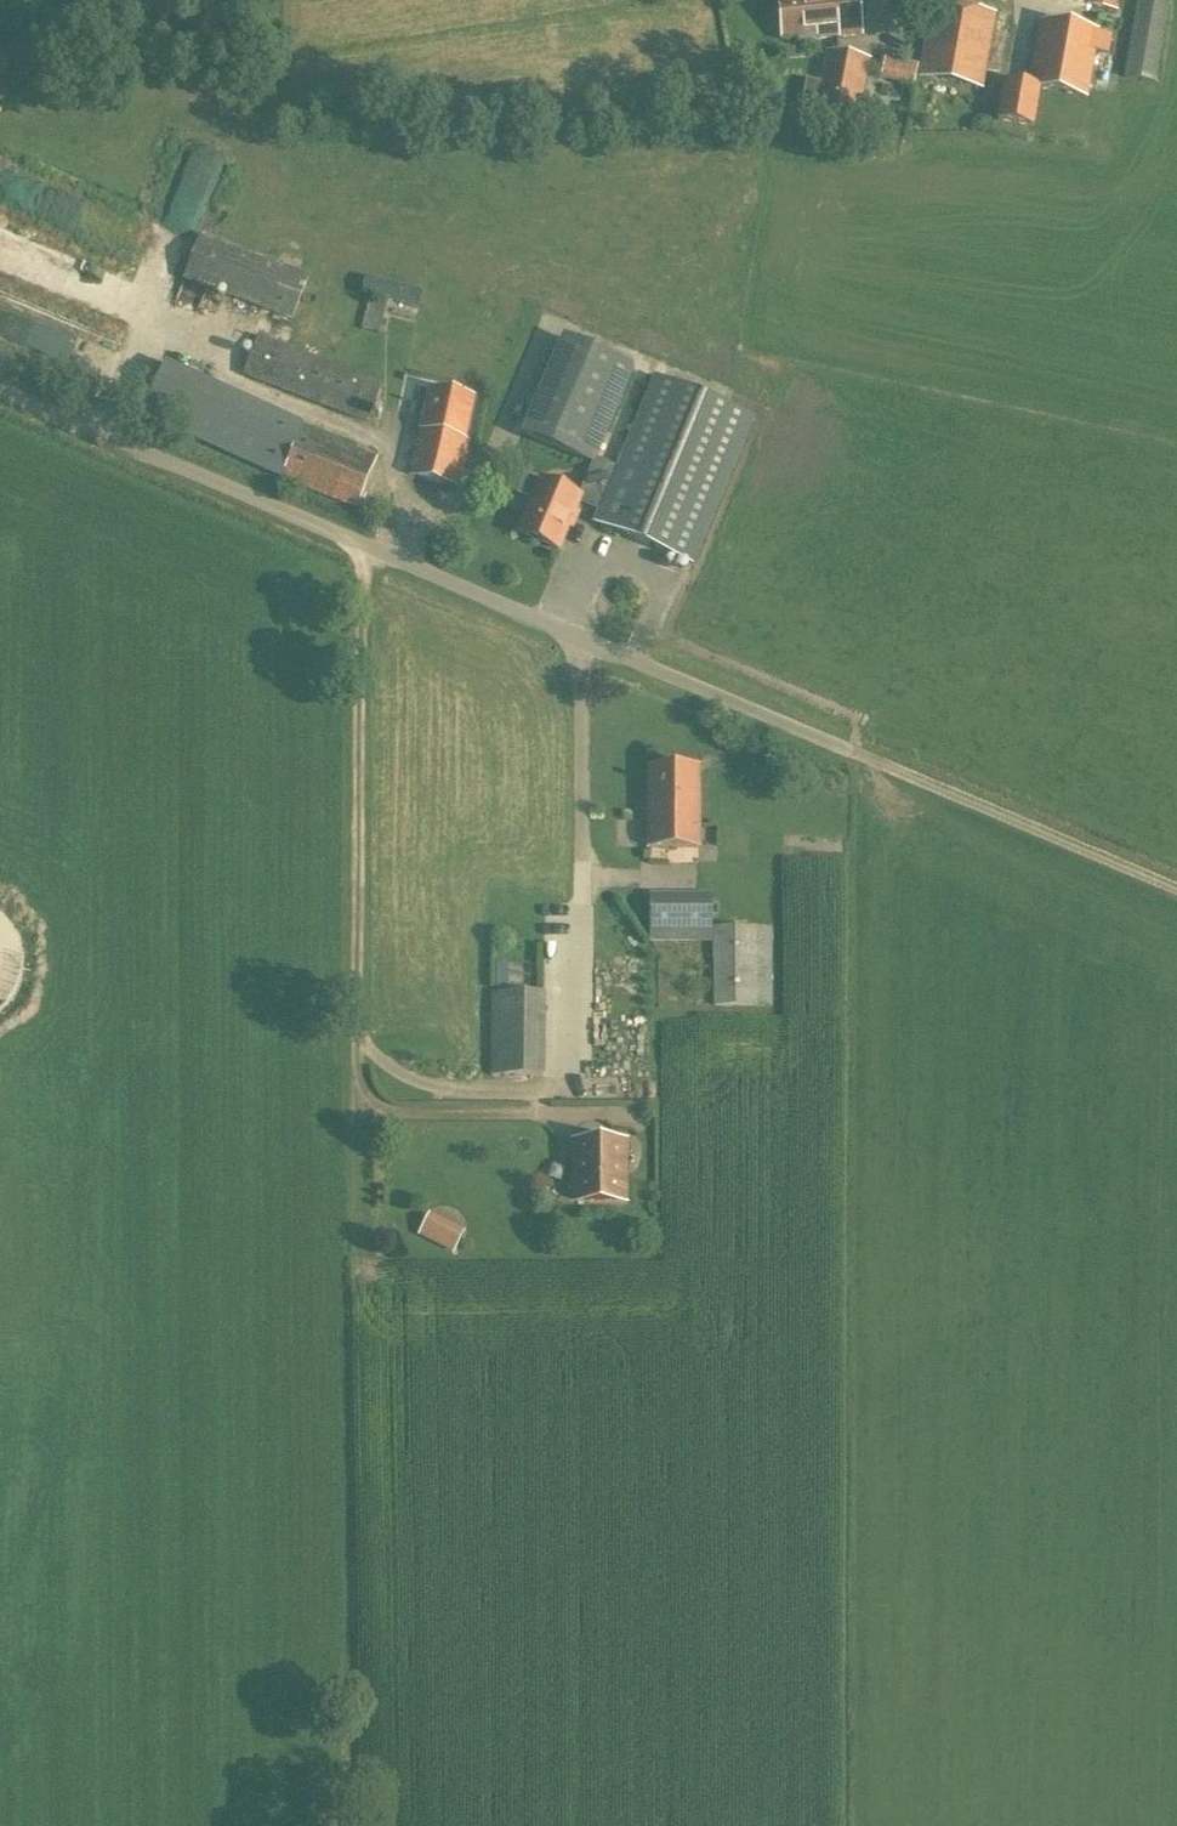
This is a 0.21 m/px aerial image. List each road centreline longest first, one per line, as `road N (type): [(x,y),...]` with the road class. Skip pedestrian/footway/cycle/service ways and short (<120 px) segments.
road 1 (unclassified): [(869,755),(0,387)]
road 2 (track): [(869,755),(1176,888)]
road 3 (unclassified): [(0,63),(144,0)]

